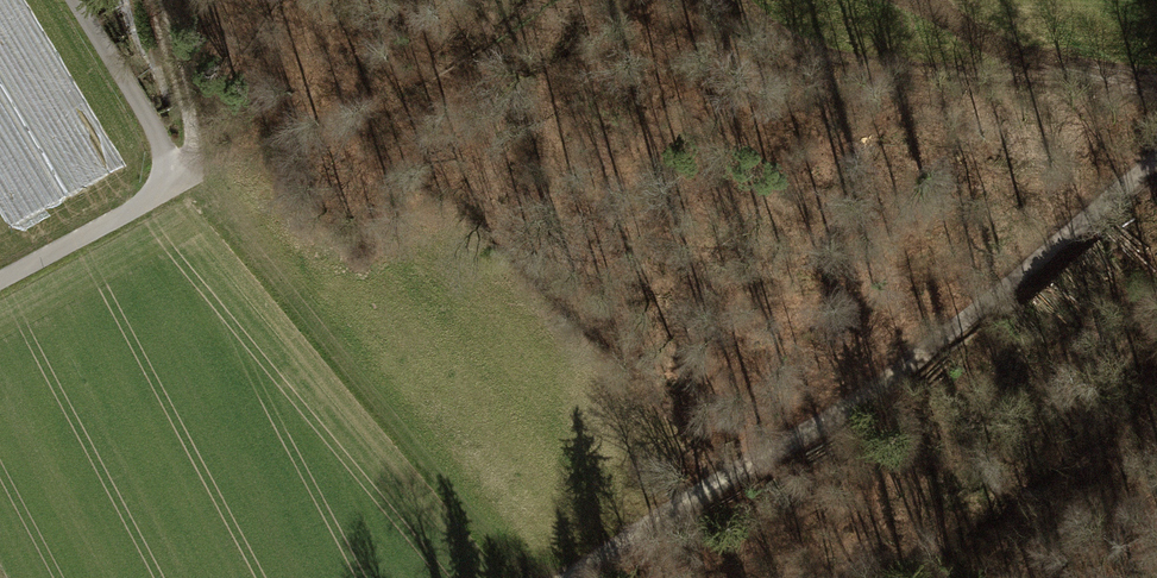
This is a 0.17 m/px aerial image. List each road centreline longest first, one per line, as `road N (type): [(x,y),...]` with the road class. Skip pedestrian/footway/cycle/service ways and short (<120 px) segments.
road 1 (track): [(526,577),(196,179),(166,176),(187,162),(194,139),(158,0)]
road 2 (track): [(1156,156),(1004,292),(828,422),(712,486),(575,577)]
road 3 (track): [(1156,79),(1123,71),(886,66),(818,52),(737,0)]
road 4 (unclassified): [(75,0),(161,141),(166,176),(131,214),(0,283)]

